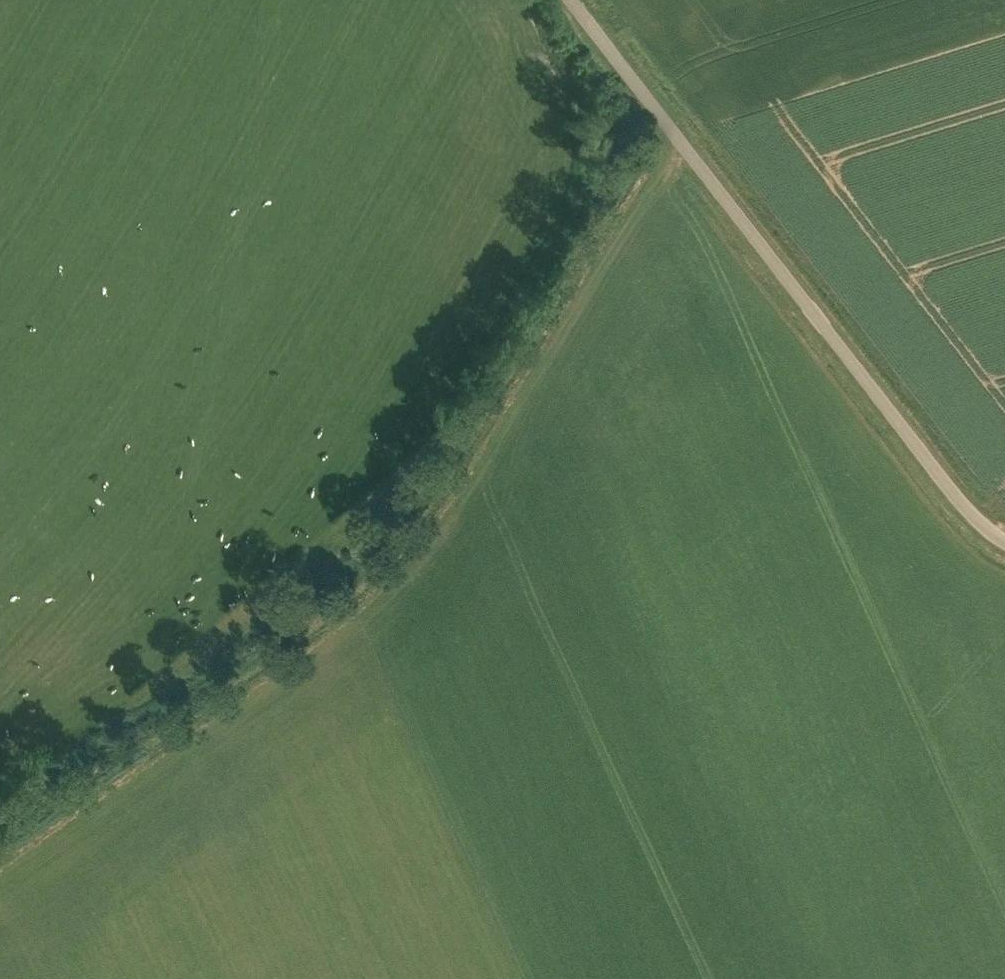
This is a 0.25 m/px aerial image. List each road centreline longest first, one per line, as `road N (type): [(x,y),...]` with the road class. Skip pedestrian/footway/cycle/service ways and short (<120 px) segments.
road 1 (unclassified): [(1004,510),(581,0)]

